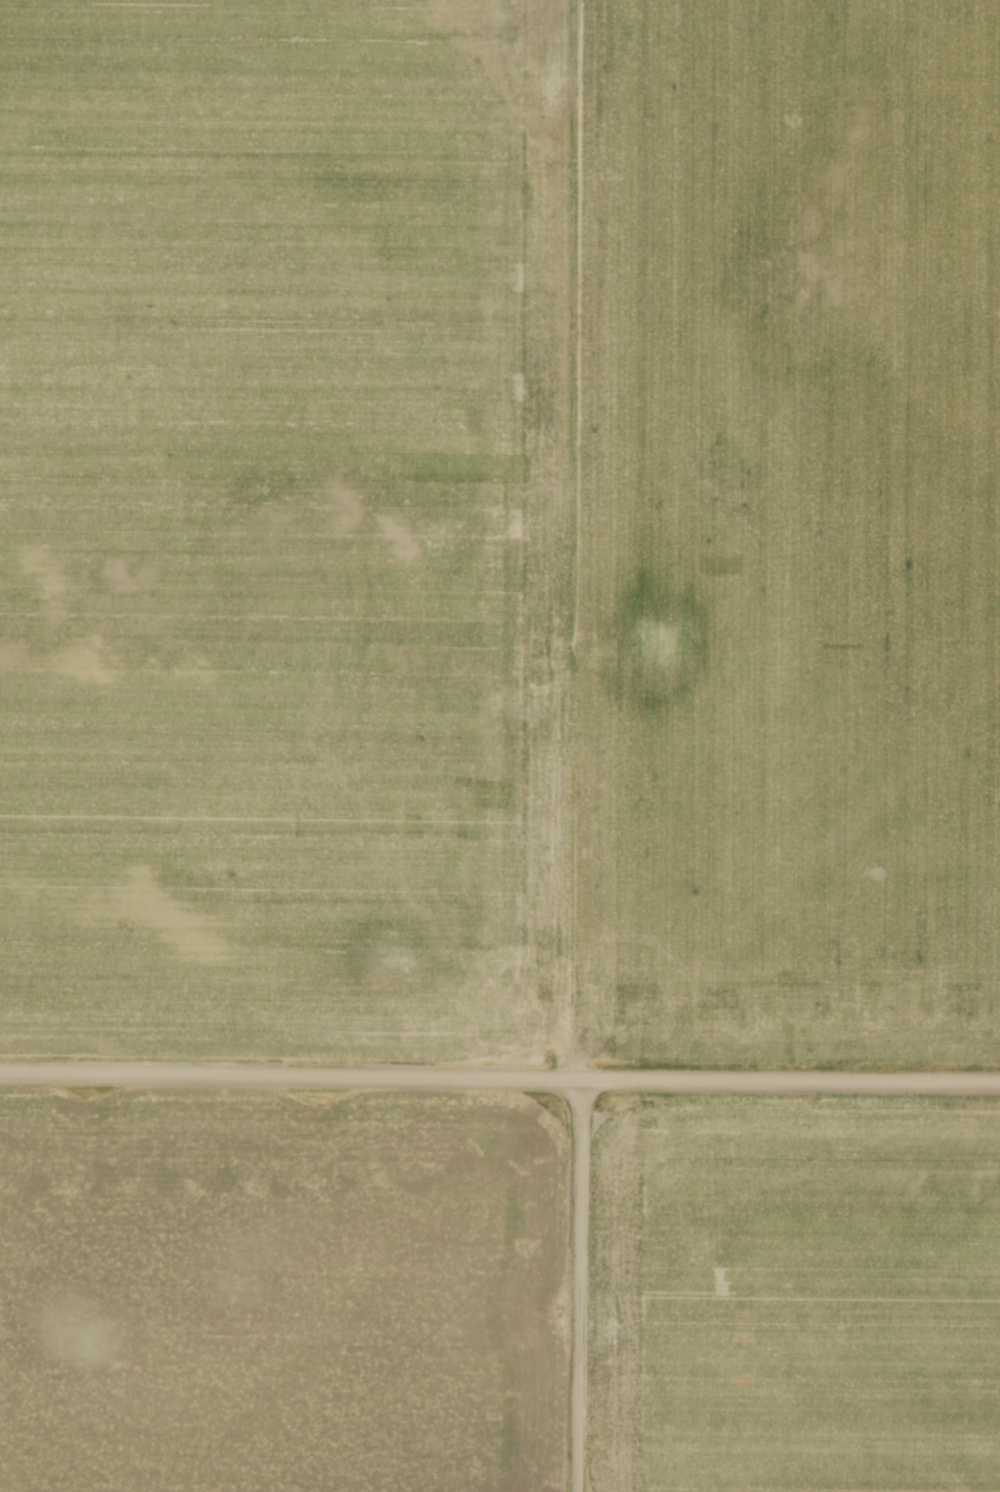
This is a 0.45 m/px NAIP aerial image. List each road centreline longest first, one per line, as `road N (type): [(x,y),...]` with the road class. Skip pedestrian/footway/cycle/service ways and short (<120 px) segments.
road 1 (residential): [(0,1072),(999,1079)]
road 2 (residential): [(576,1491),(578,1077)]

